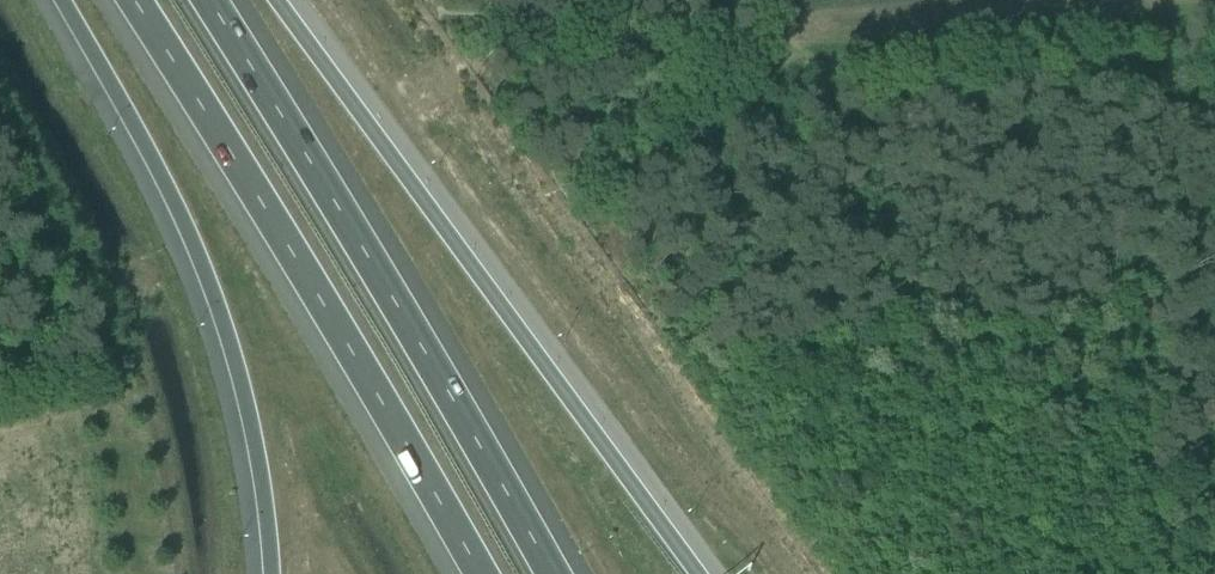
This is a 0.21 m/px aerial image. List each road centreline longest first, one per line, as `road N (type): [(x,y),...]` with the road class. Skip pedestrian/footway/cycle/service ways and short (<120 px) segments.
road 1 (track): [(381,20),(1214,105)]
road 2 (track): [(845,573),(731,416),(381,20)]
road 3 (motorway): [(696,573),(277,0)]
road 4 (motorway): [(134,0),(478,573)]
road 5 (motorway): [(558,573),(393,282),(215,0)]
road 6 (motorway): [(62,0),(201,261),(249,415),(270,573)]
road 7 (track): [(1169,100),(1155,319),(1173,573)]

